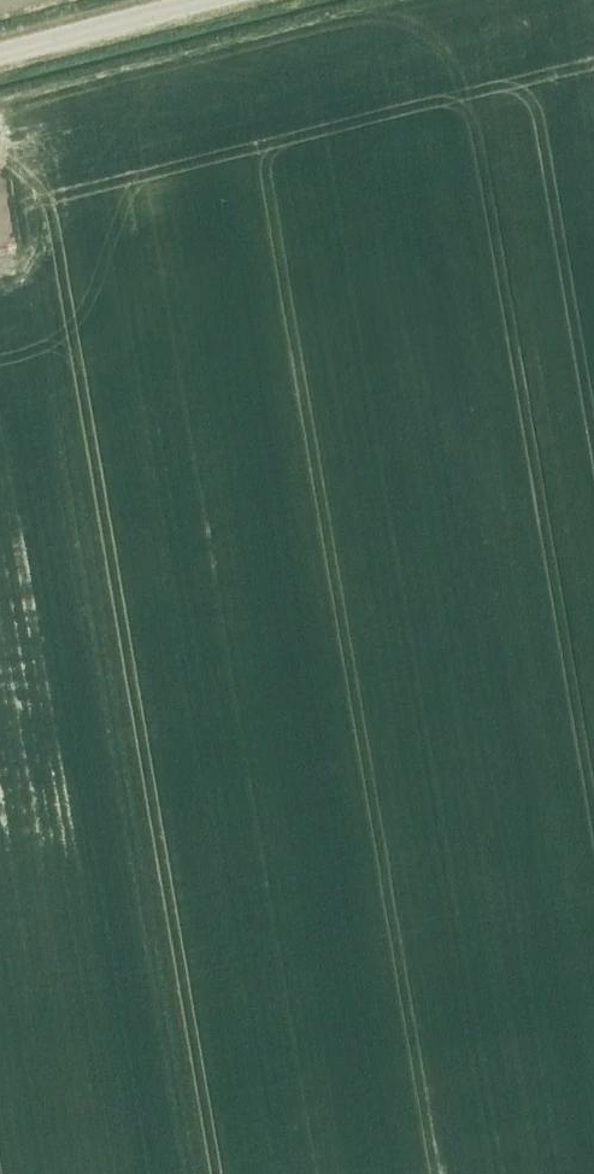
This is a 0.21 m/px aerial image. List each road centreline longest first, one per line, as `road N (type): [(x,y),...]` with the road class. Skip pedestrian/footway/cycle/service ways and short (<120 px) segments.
road 1 (unclassified): [(0,52),(202,0)]

